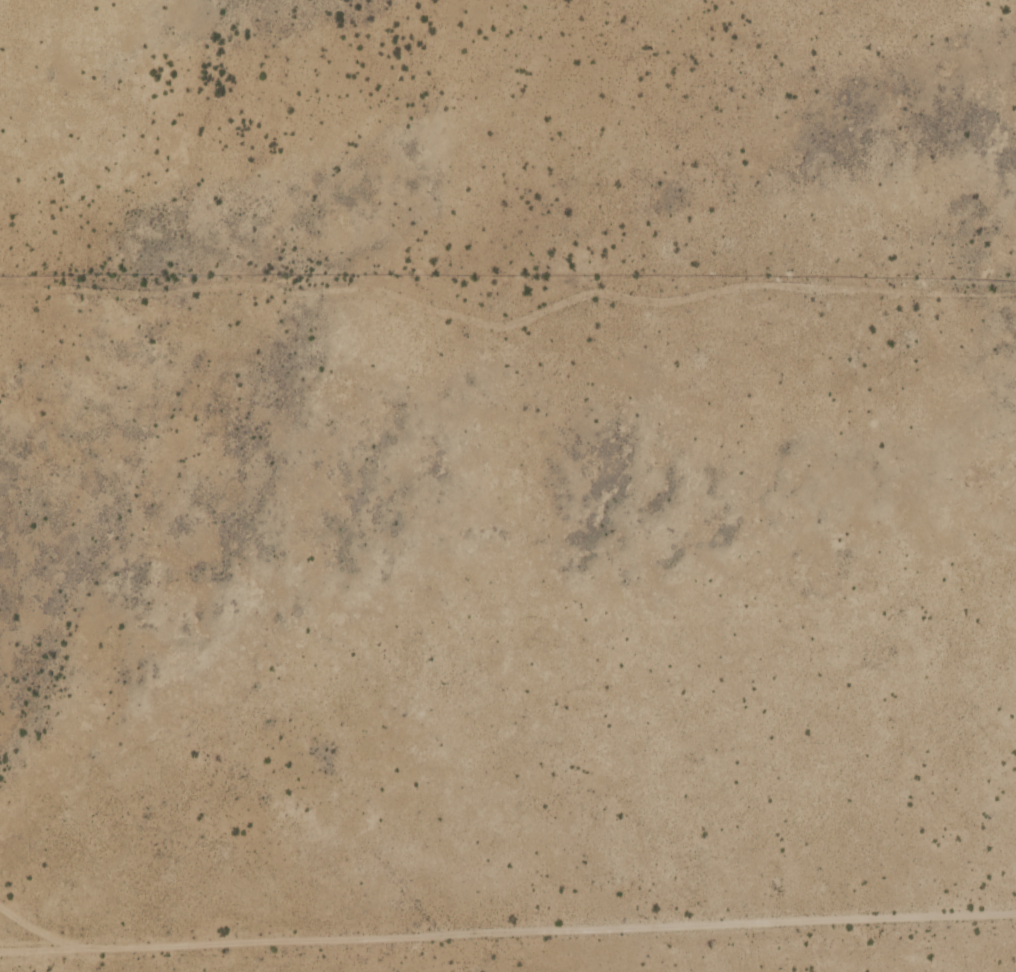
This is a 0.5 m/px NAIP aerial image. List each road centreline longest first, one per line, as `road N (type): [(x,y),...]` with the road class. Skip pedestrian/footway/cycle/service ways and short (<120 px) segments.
road 1 (residential): [(0,950),(314,939),(586,916),(1015,918)]

